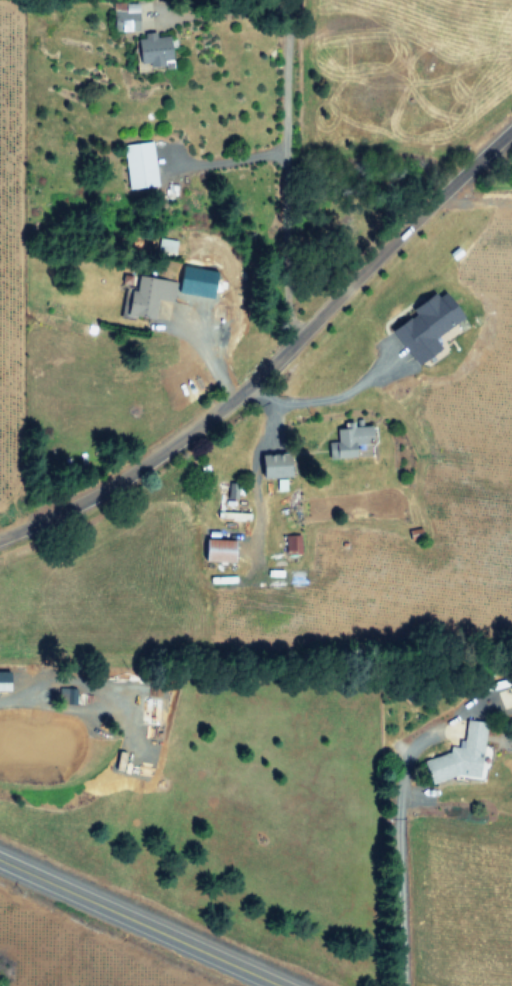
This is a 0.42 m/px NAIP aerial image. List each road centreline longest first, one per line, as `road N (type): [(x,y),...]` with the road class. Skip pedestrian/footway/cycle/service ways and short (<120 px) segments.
road 1 (residential): [(0,537),(137,471),(226,406),(511,132)]
road 2 (tertiary): [(279,985),(0,861)]

